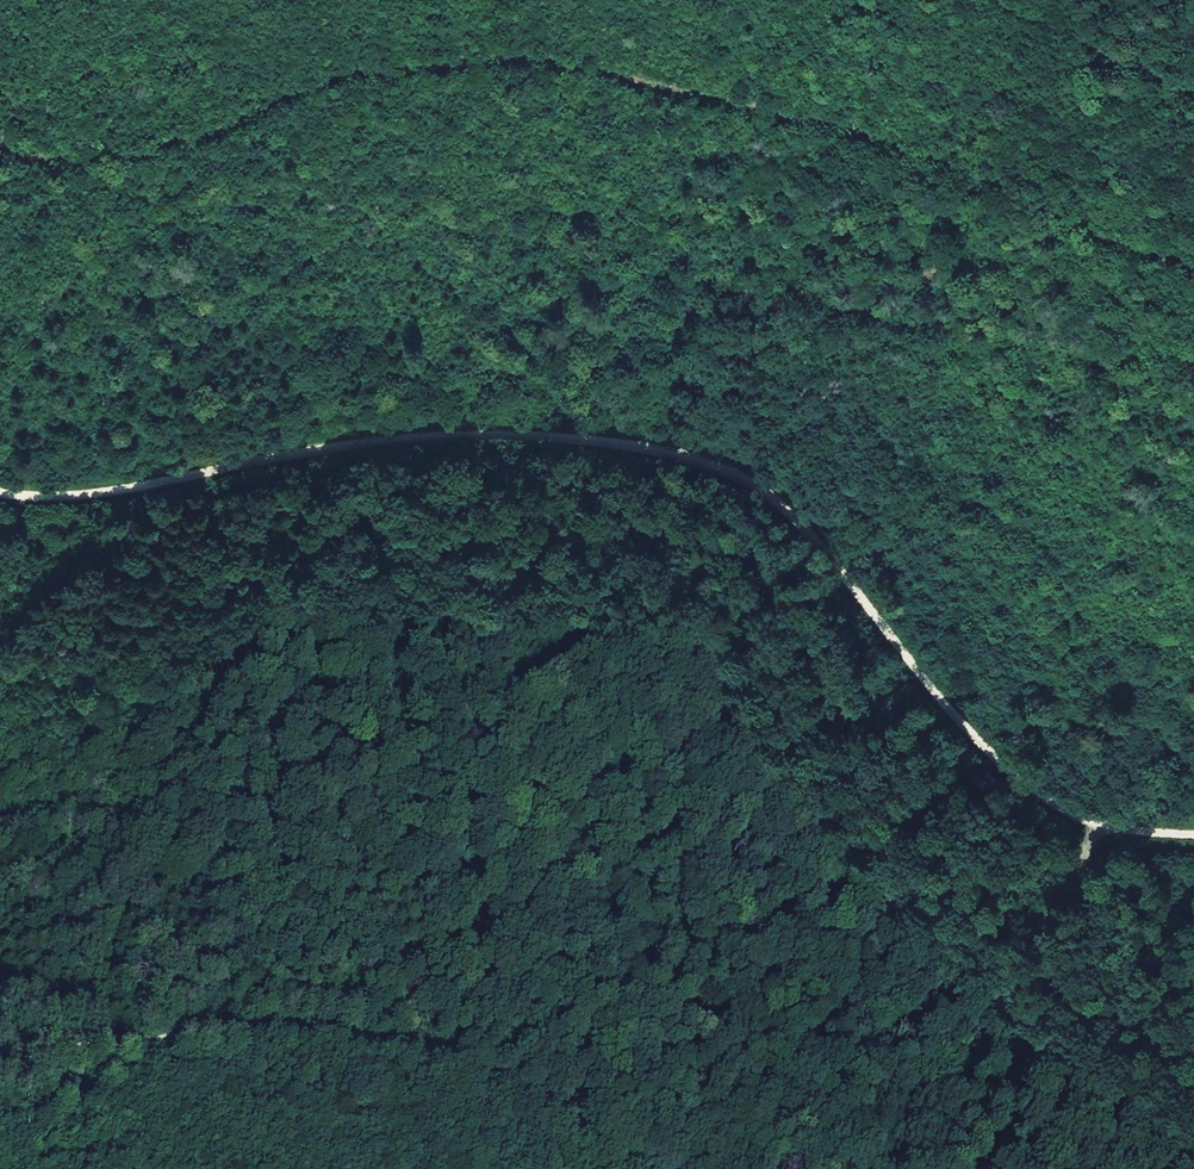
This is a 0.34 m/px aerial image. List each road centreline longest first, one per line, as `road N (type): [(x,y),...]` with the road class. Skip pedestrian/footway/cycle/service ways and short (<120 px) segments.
road 1 (track): [(0,498),(125,493),(449,439),(655,446),(740,476),(810,538),(1010,789),(1044,813),(1097,832),(1193,840)]
road 2 (track): [(0,149),(82,158),(156,153),(350,79),(466,59),(571,62),(639,88),(1030,172),(1104,240),(1193,271)]
road 3 (track): [(0,1054),(219,1026),(420,1041),(527,1089),(657,1168)]
road 4 (track): [(219,1026),(221,1168)]

